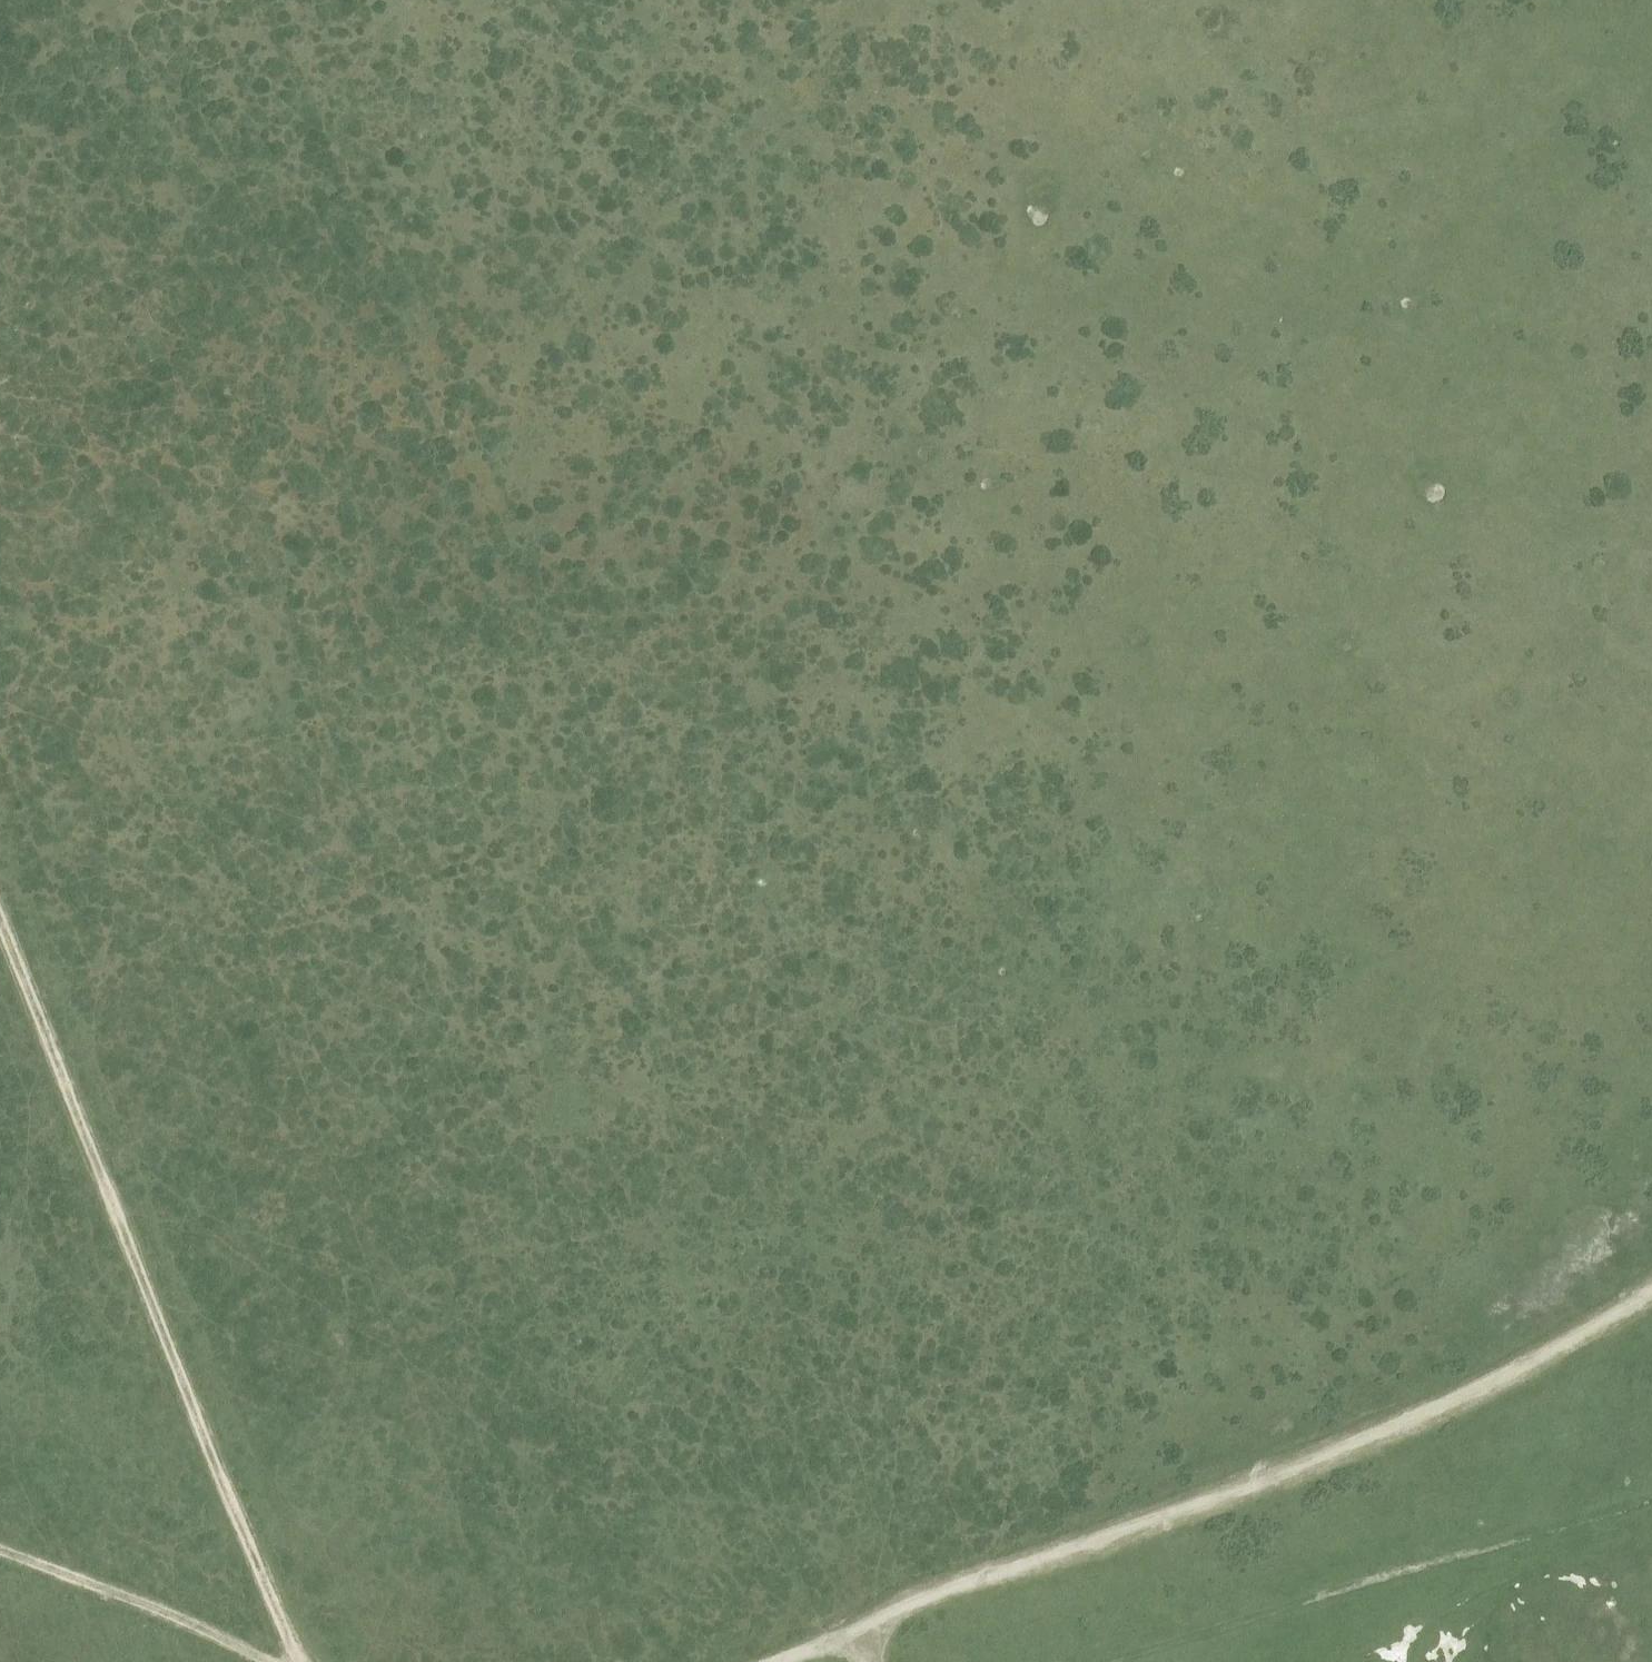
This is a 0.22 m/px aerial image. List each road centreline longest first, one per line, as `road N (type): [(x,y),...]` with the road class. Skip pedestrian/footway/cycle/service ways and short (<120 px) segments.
road 1 (track): [(860,1630),(938,1593),(1329,1451),(1551,1350),(1651,1289)]
road 2 (track): [(0,913),(300,1661)]
road 3 (track): [(270,1661),(128,1594),(0,1551)]
road 4 (track): [(871,1661),(860,1630),(778,1661)]

